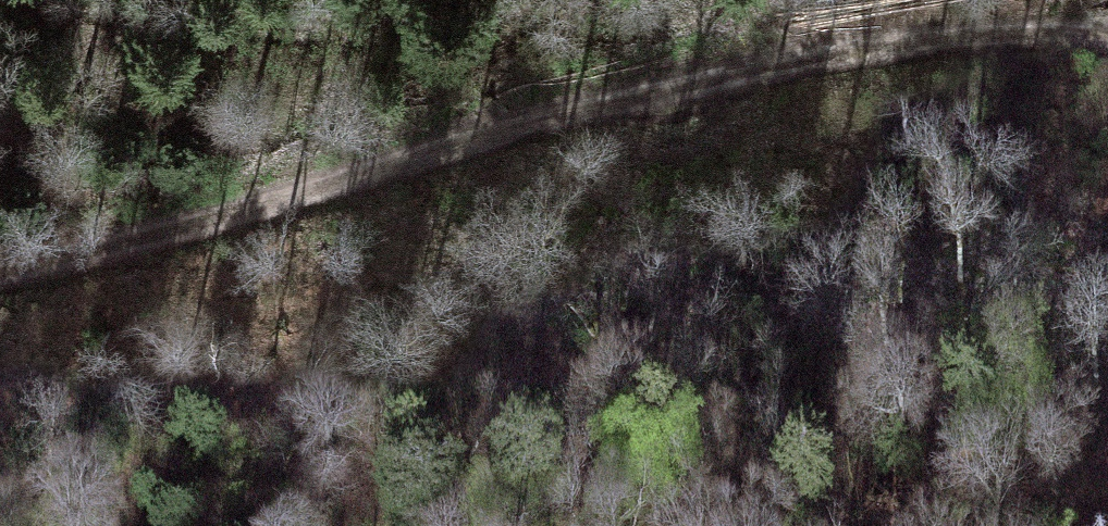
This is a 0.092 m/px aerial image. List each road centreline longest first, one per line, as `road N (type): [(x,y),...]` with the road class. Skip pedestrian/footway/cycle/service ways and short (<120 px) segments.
road 1 (track): [(0,262),(761,54),(946,29),(1107,26)]
road 2 (track): [(64,0),(273,23),(679,8),(850,42)]

